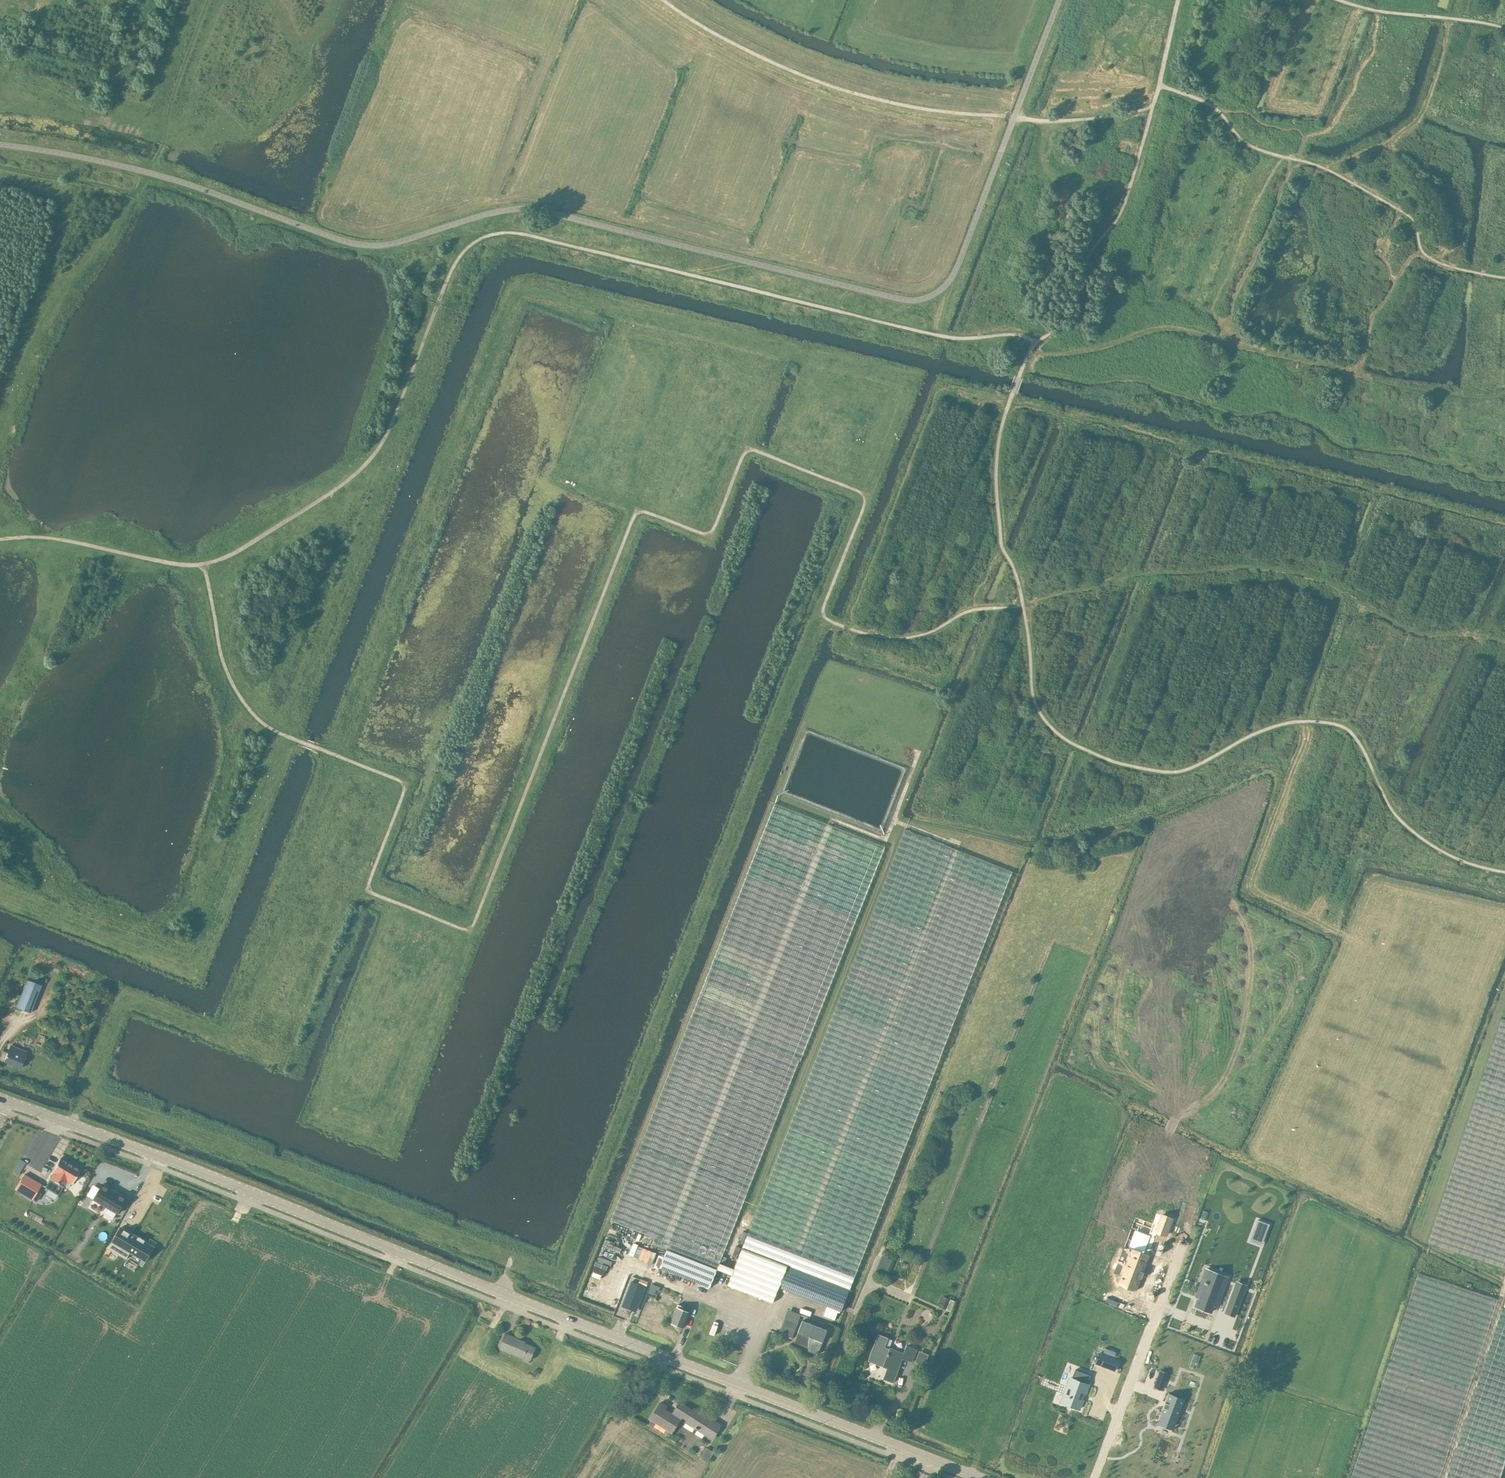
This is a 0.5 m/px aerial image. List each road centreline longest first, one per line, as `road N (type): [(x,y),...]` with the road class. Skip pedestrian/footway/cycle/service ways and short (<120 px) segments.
road 1 (secondary): [(983,1477),(0,1098)]

